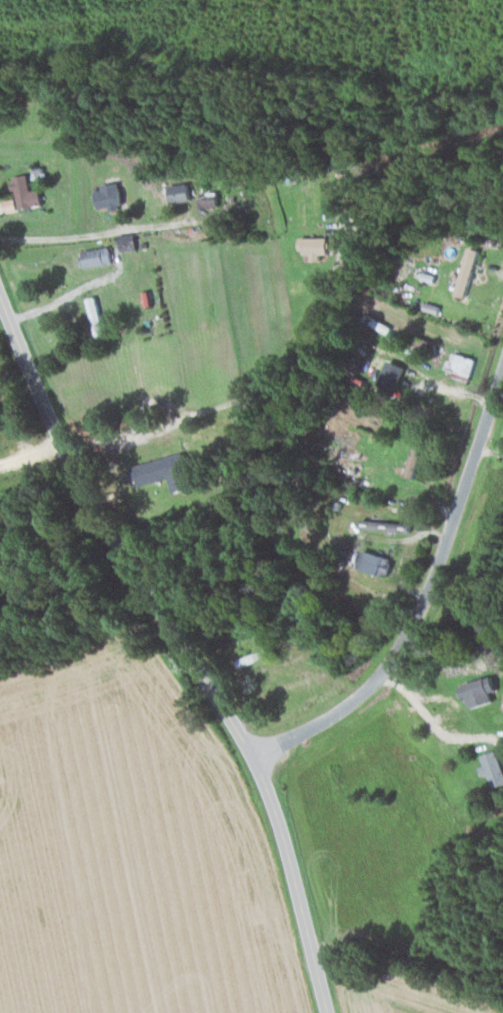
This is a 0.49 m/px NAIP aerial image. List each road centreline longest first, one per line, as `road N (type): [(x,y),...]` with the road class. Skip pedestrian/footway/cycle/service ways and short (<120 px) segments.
road 1 (secondary): [(327,1012),(262,770),(63,448),(0,302)]
road 2 (residential): [(256,759),(338,714),(405,641),(502,367)]
road 3 (residential): [(0,237),(339,225)]

